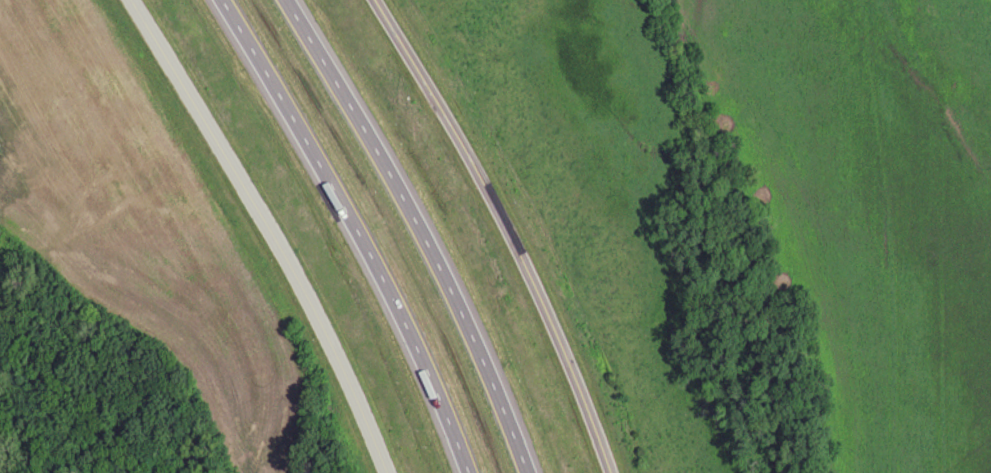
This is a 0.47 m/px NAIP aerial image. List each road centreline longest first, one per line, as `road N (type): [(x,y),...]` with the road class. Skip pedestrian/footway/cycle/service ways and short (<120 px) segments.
road 1 (residential): [(389,472),(310,300),(131,0)]
road 2 (motorway): [(219,0),(378,266),(467,472)]
road 3 (motorway): [(531,472),(450,281),(287,0)]
road 4 (residential): [(609,472),(525,265),(460,138),(374,0)]

